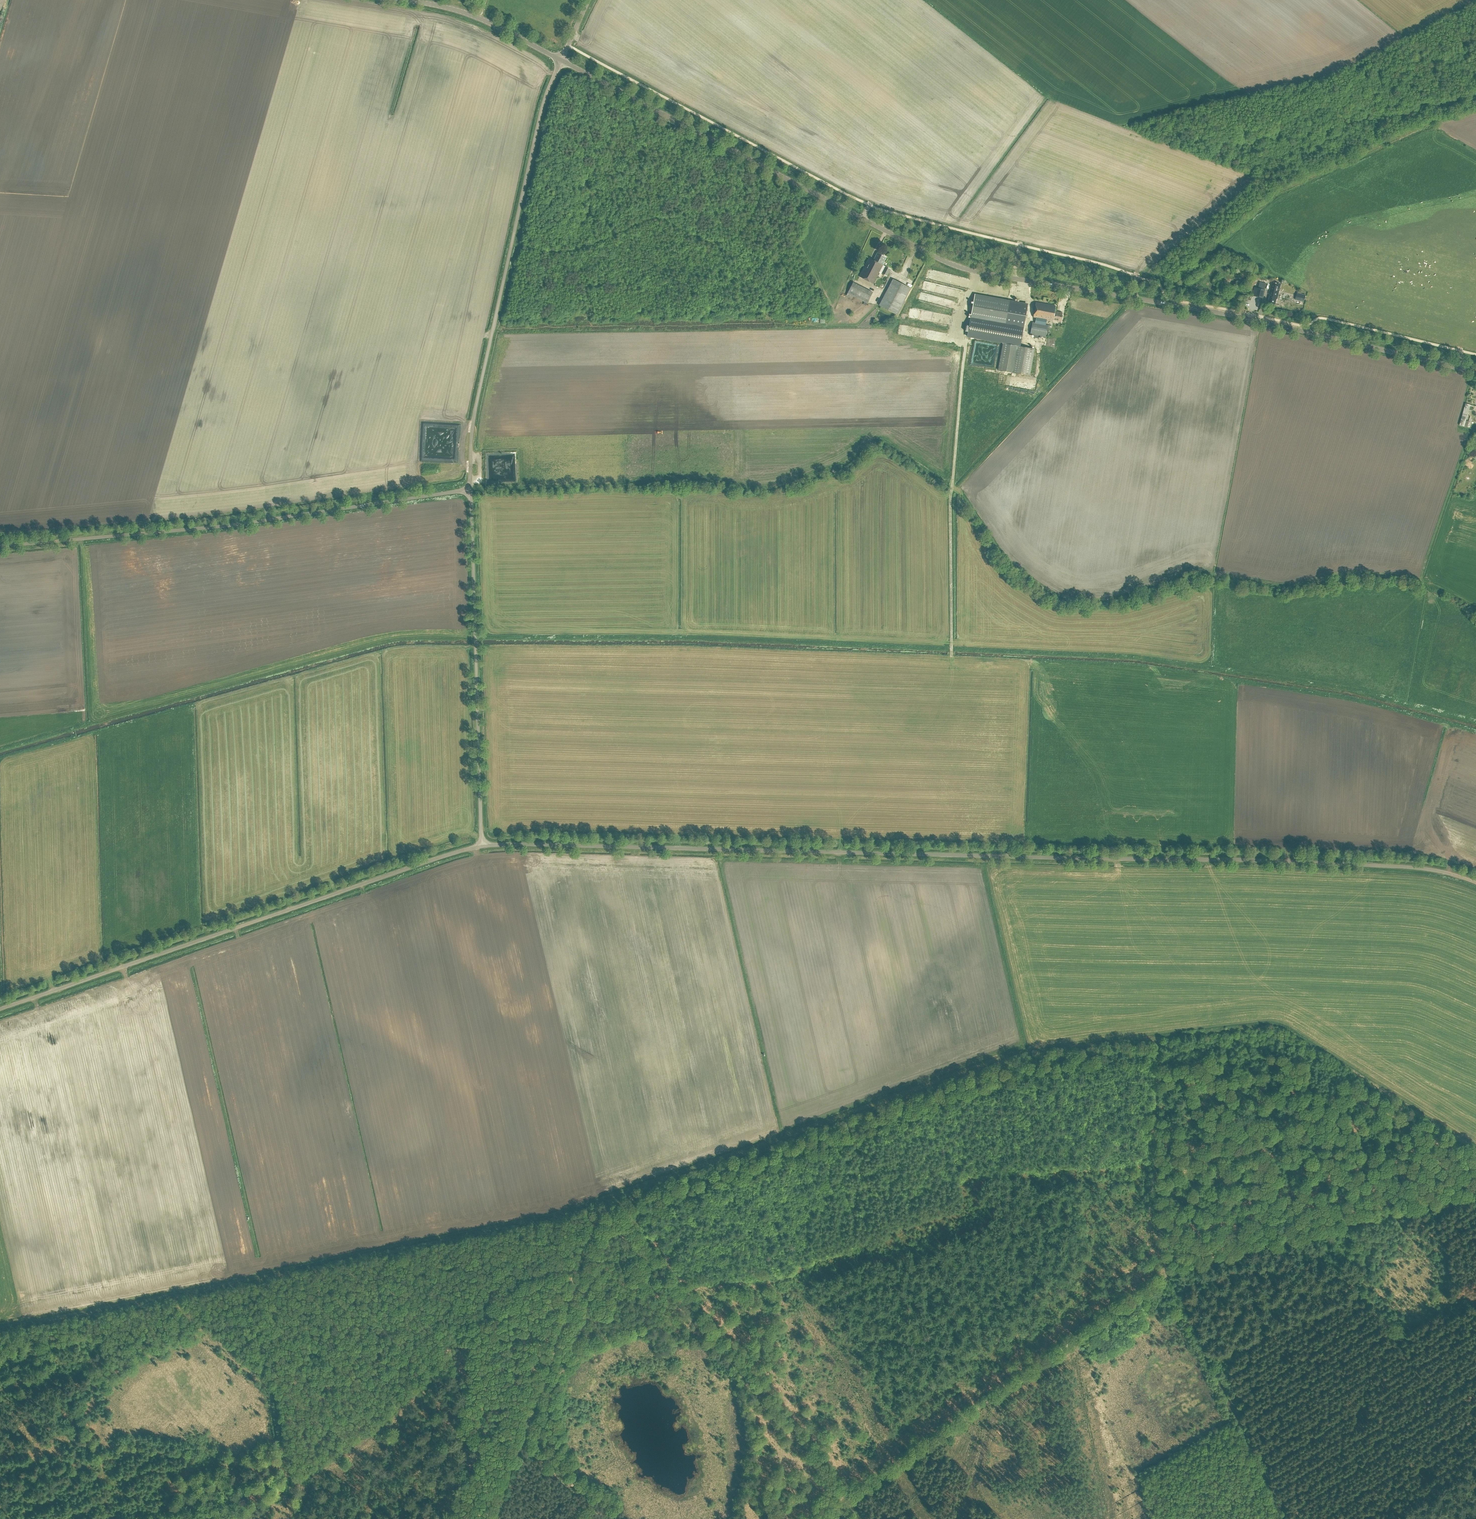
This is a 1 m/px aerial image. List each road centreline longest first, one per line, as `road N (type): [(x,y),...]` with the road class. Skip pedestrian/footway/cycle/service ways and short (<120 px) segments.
road 1 (track): [(1475,604),(1385,570),(1287,584),(1226,573),(1131,595),(1058,594),(1012,564),(952,485),(880,443),(843,469),(779,487),(724,478),(471,490)]
road 2 (unclassified): [(1475,882),(1440,871),(1314,863),(482,845)]
road 3 (tertiary): [(1475,372),(1263,321),(959,267),(561,60)]
road 4 (track): [(1475,1192),(1172,1269),(811,1518)]
road 5 (track): [(863,1518),(634,1239),(618,1233),(583,1255),(493,1518)]
road 6 (unclassified): [(482,845),(0,1009)]
road 7 (unclassified): [(0,546),(223,526),(471,490)]
road 8 (unclassified): [(471,490),(473,419),(540,115),(561,60)]
road 9 (unclassified): [(482,845),(471,490)]
road 10 (track): [(964,351),(951,496),(952,649)]
road 11 (track): [(1172,1269),(1283,1518)]
road 12 (tertiary): [(561,60),(478,18),(406,0)]
road 13 (track): [(1038,365),(1045,394),(956,488)]

